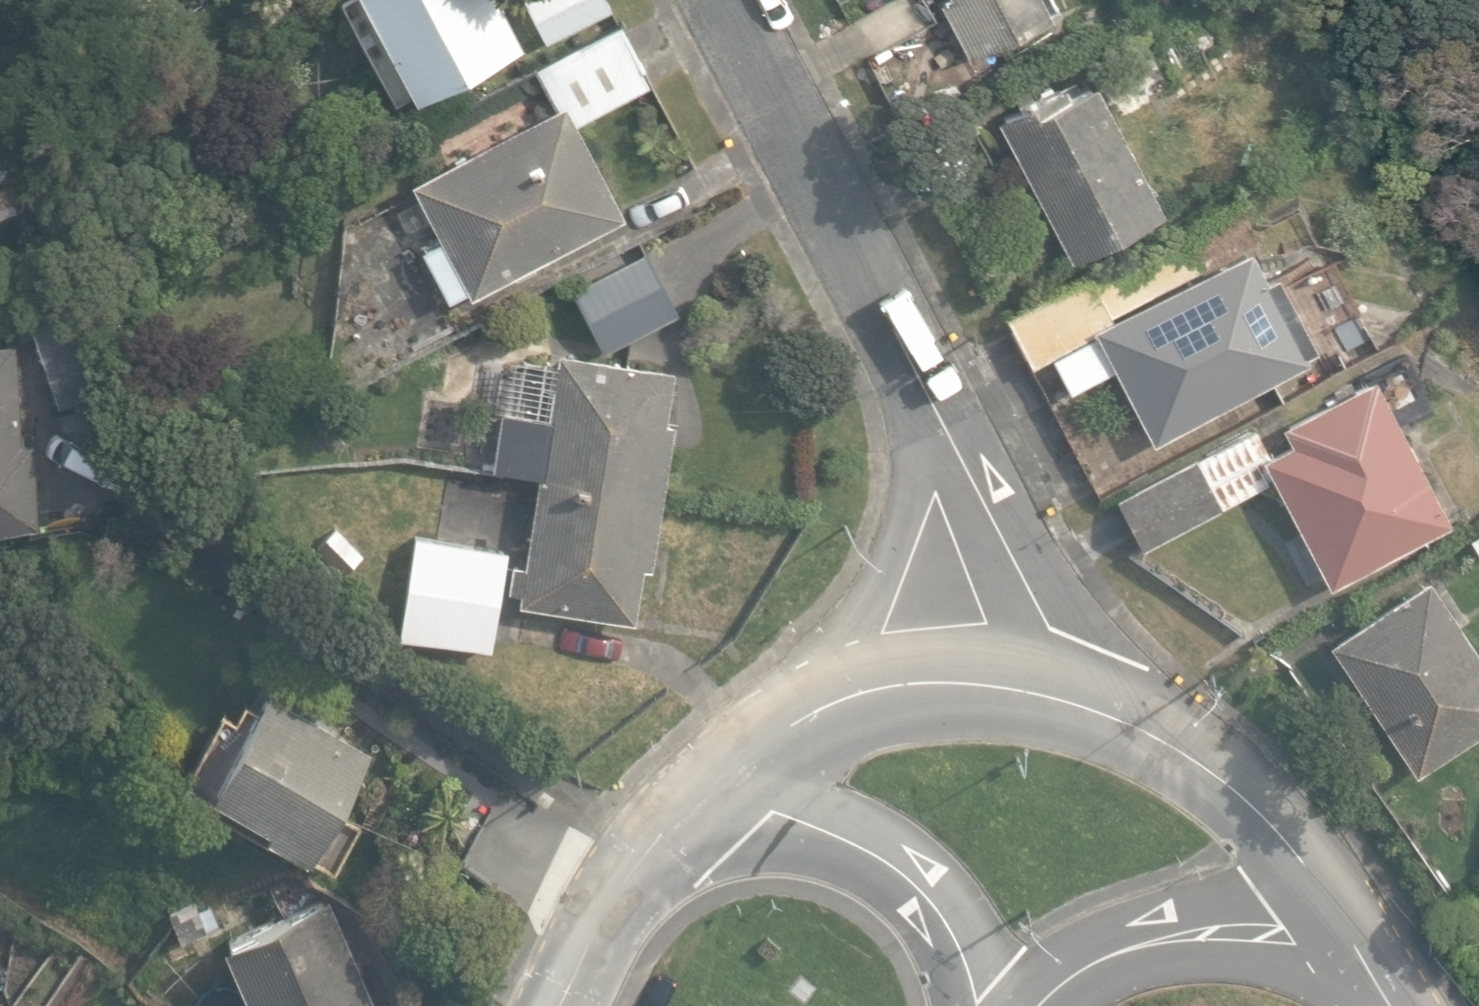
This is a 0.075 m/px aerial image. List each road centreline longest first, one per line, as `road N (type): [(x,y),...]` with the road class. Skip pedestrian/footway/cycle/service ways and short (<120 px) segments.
road 1 (residential): [(725,0),(899,343),(945,476),(967,680)]
road 2 (residential): [(1346,927),(1256,809),(1195,758),(1107,710),(967,680)]
road 3 (residential): [(682,808),(764,812),(871,859),(920,892),(996,1005)]
road 4 (residential): [(1034,1005),(1066,978),(1169,939),(1346,927)]
road 5 (residential): [(682,808),(821,705),(902,681),(967,680)]
road 6 (residential): [(560,1005),(627,878),(682,808)]

